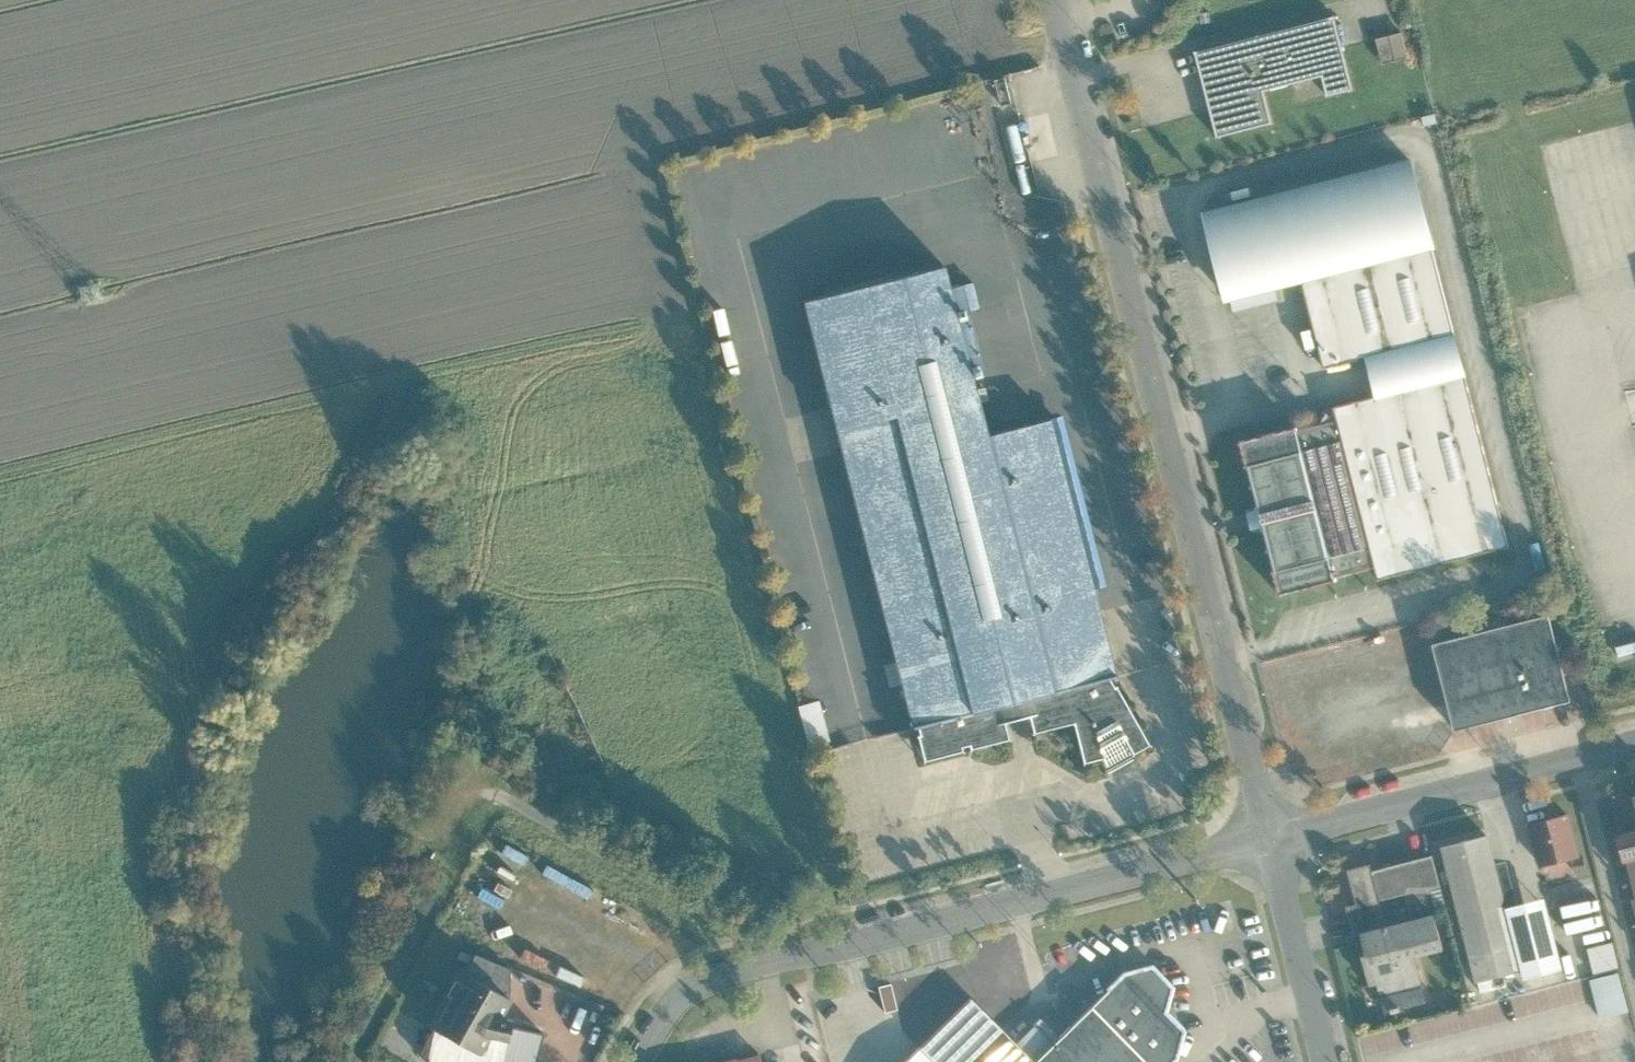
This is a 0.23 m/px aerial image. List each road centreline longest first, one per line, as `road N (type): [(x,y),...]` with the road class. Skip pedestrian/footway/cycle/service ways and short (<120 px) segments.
road 1 (residential): [(1058,0),(1271,839)]
road 2 (residential): [(639,1061),(665,1015),(700,985),(787,956),(1271,839)]
road 3 (residential): [(1271,839),(1634,745)]
road 4 (residential): [(1271,839),(1328,1061)]

